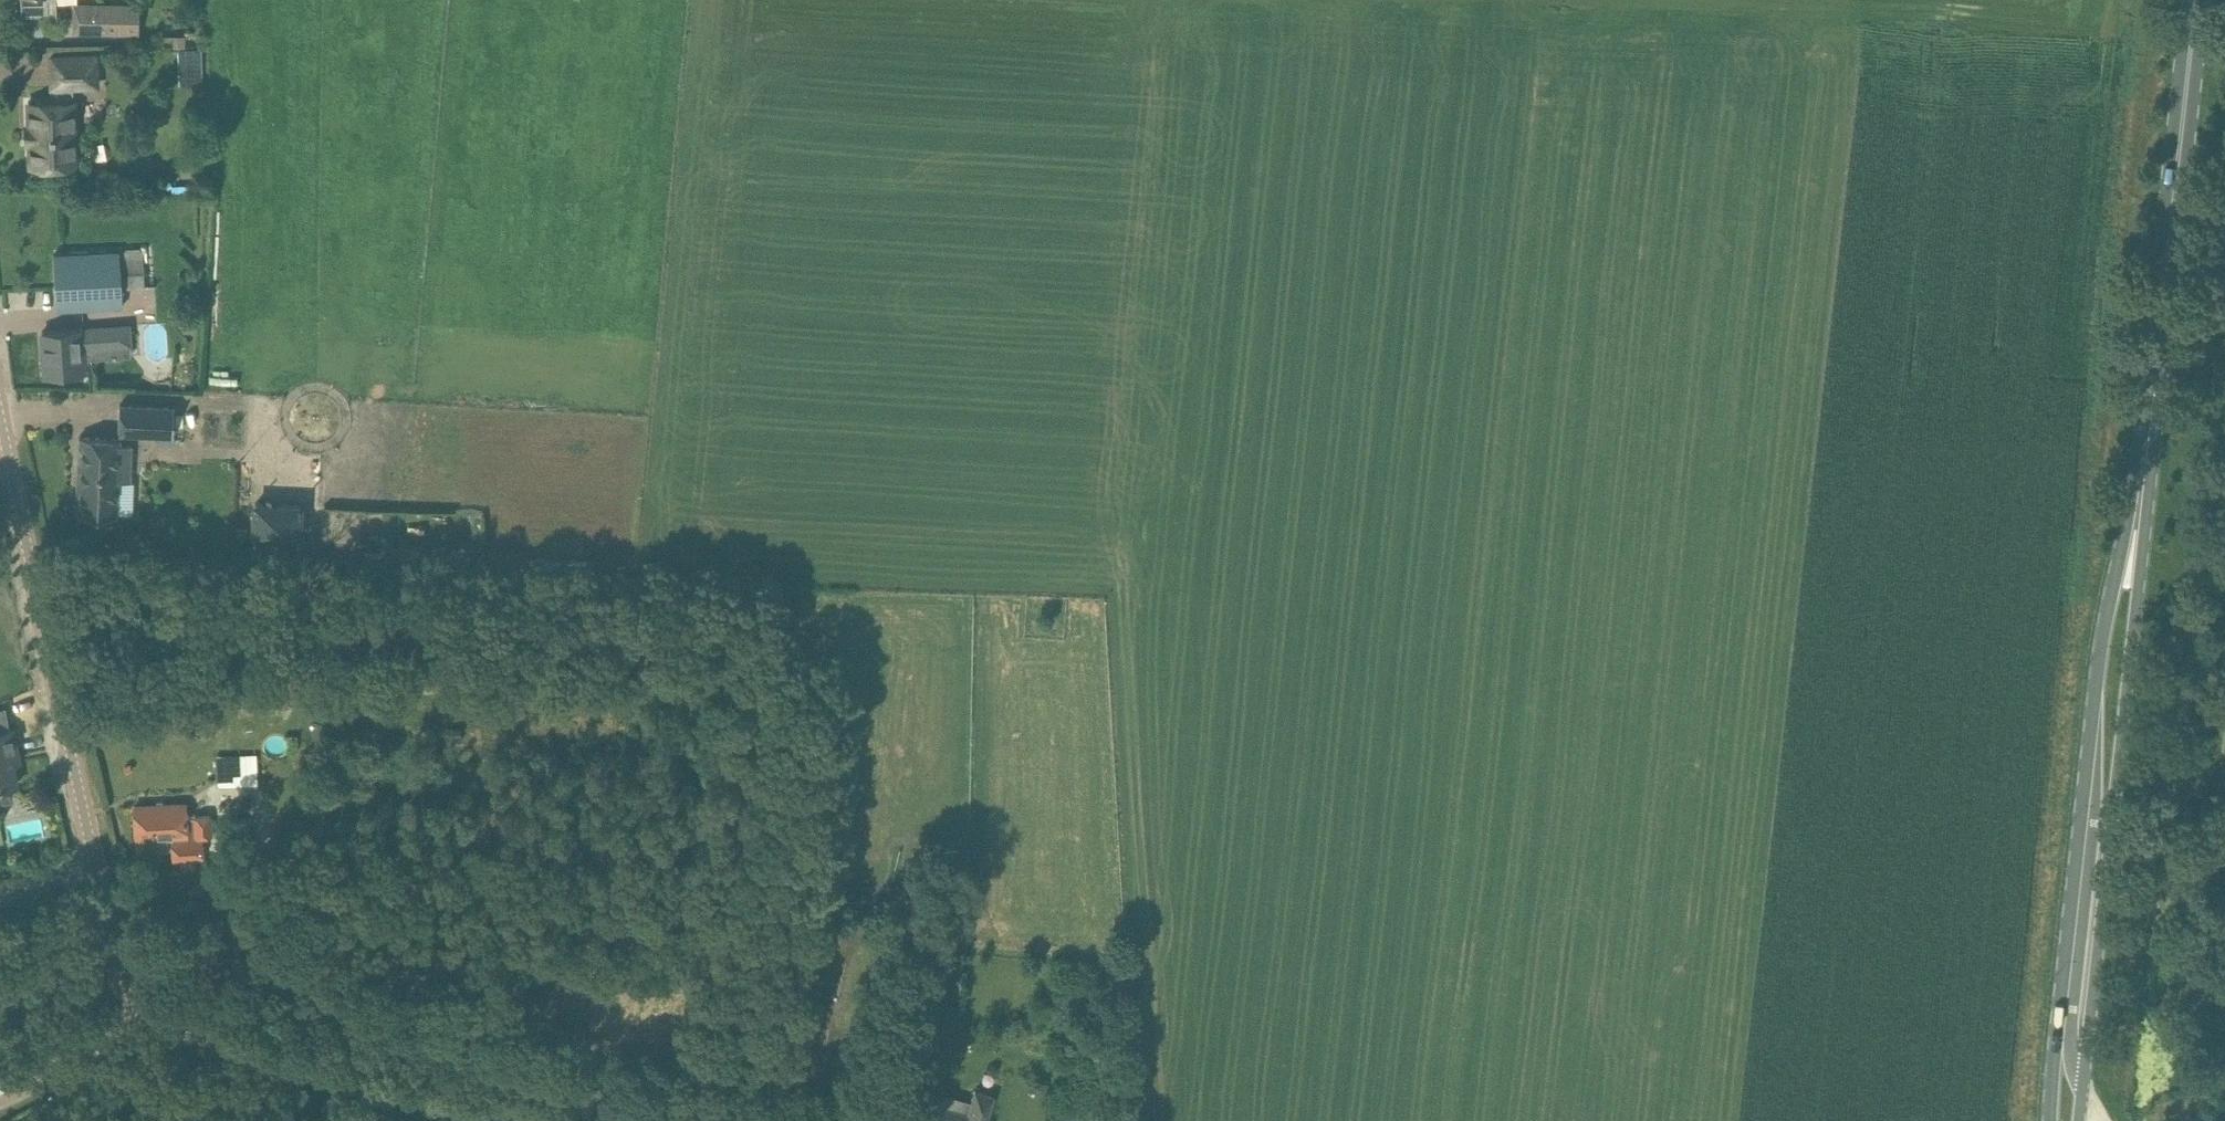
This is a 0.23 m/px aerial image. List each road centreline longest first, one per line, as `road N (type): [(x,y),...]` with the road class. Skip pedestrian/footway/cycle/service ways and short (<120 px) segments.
road 1 (primary): [(2151,415),(2106,607),(2052,1120)]
road 2 (primary): [(2080,1120),(2155,454),(2151,415)]
road 3 (unclassified): [(134,1004),(119,973),(0,422)]
road 4 (primary): [(2197,0),(2151,415)]
road 5 (unclassified): [(499,1120),(268,1054)]
road 6 (unclassified): [(0,1099),(103,1043),(134,1004)]
road 7 (unclassified): [(268,1054),(134,1004)]

